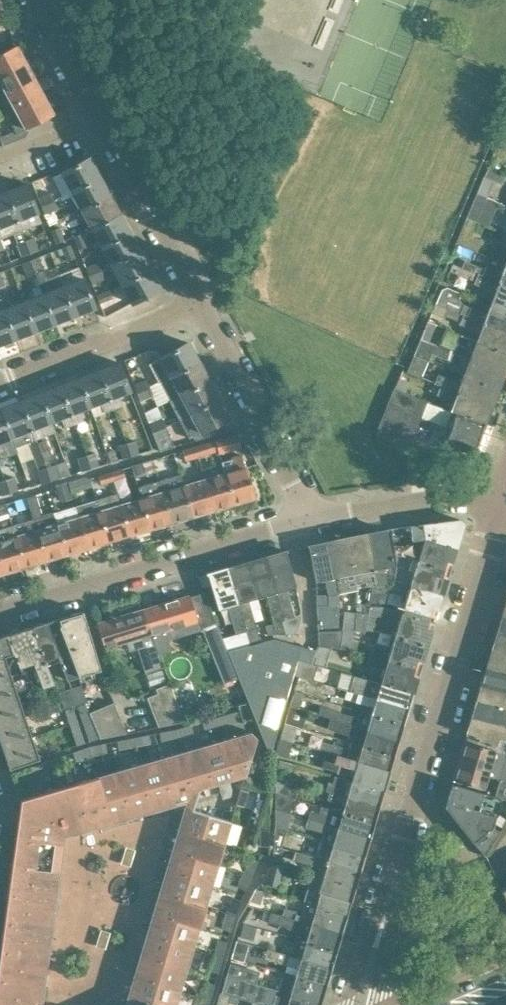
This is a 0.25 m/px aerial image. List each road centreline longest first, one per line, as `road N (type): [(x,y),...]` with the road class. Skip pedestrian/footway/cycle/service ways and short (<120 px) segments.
road 1 (residential): [(359,1004),(502,496)]
road 2 (residential): [(309,519),(0,614)]
road 3 (residential): [(309,519),(197,306)]
road 4 (residential): [(197,306),(98,119)]
road 5 (residential): [(0,382),(197,306)]
road 6 (residential): [(502,496),(417,500),(309,519)]
road 7 (residential): [(98,119),(35,0)]

